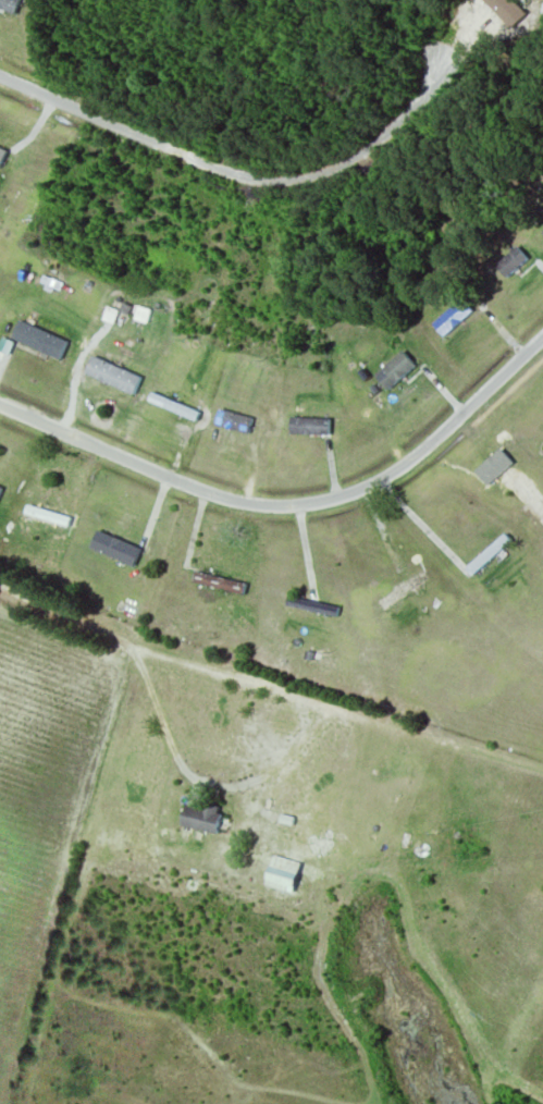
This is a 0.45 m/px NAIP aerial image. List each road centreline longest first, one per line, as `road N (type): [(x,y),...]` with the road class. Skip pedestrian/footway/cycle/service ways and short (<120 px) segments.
road 1 (residential): [(0,407),(230,503),(324,504),(412,461),(542,339)]
road 2 (residential): [(439,57),(422,101),(350,163),(297,181),(223,173),(0,76)]

